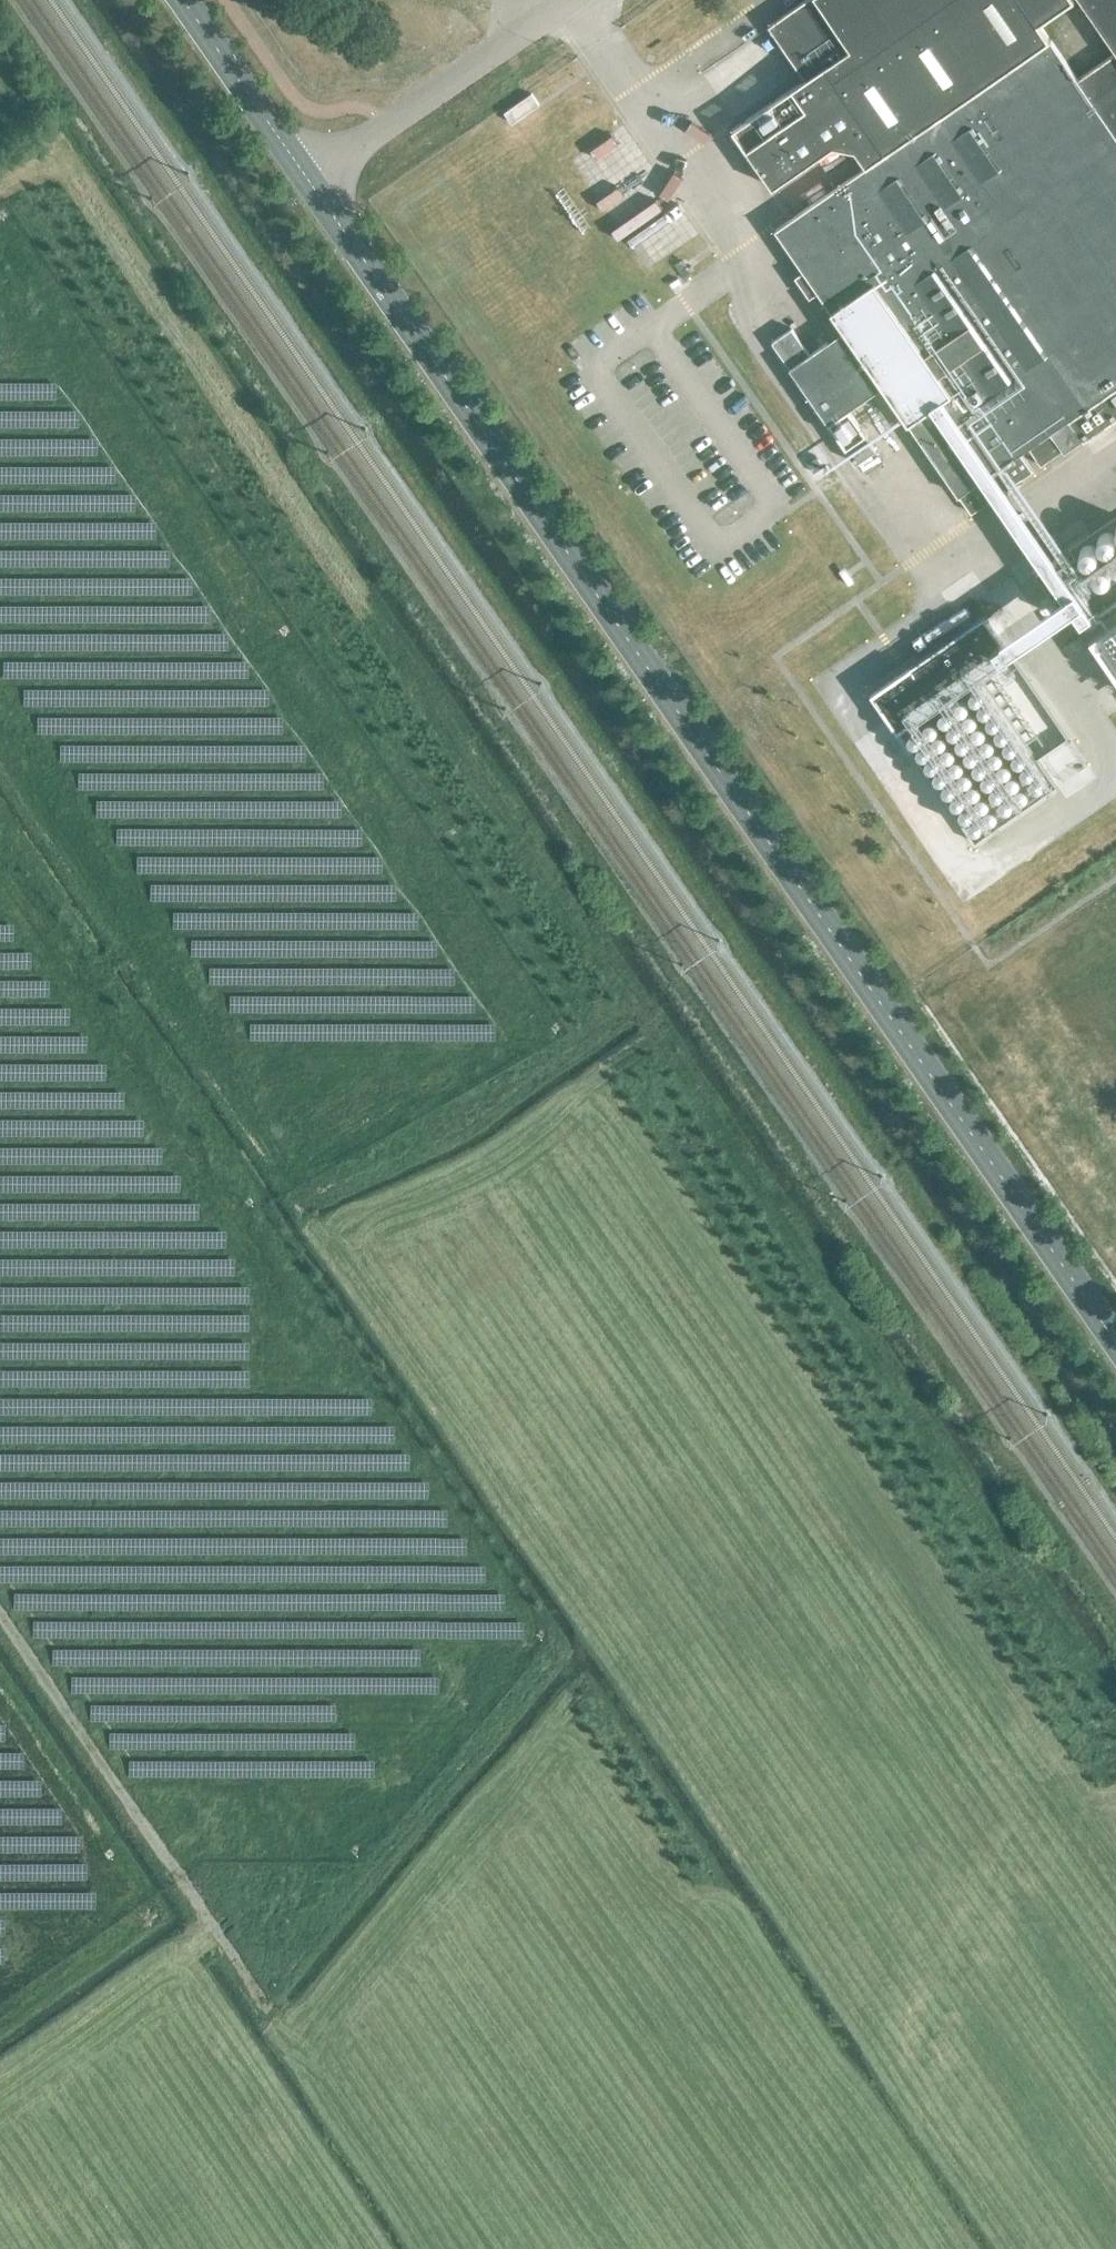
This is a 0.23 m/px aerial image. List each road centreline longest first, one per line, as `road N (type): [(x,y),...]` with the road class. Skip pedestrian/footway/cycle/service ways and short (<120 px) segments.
road 1 (secondary): [(1115,1341),(305,178)]
road 2 (unclassified): [(305,178),(564,0)]
road 3 (secondary): [(305,178),(183,0)]

